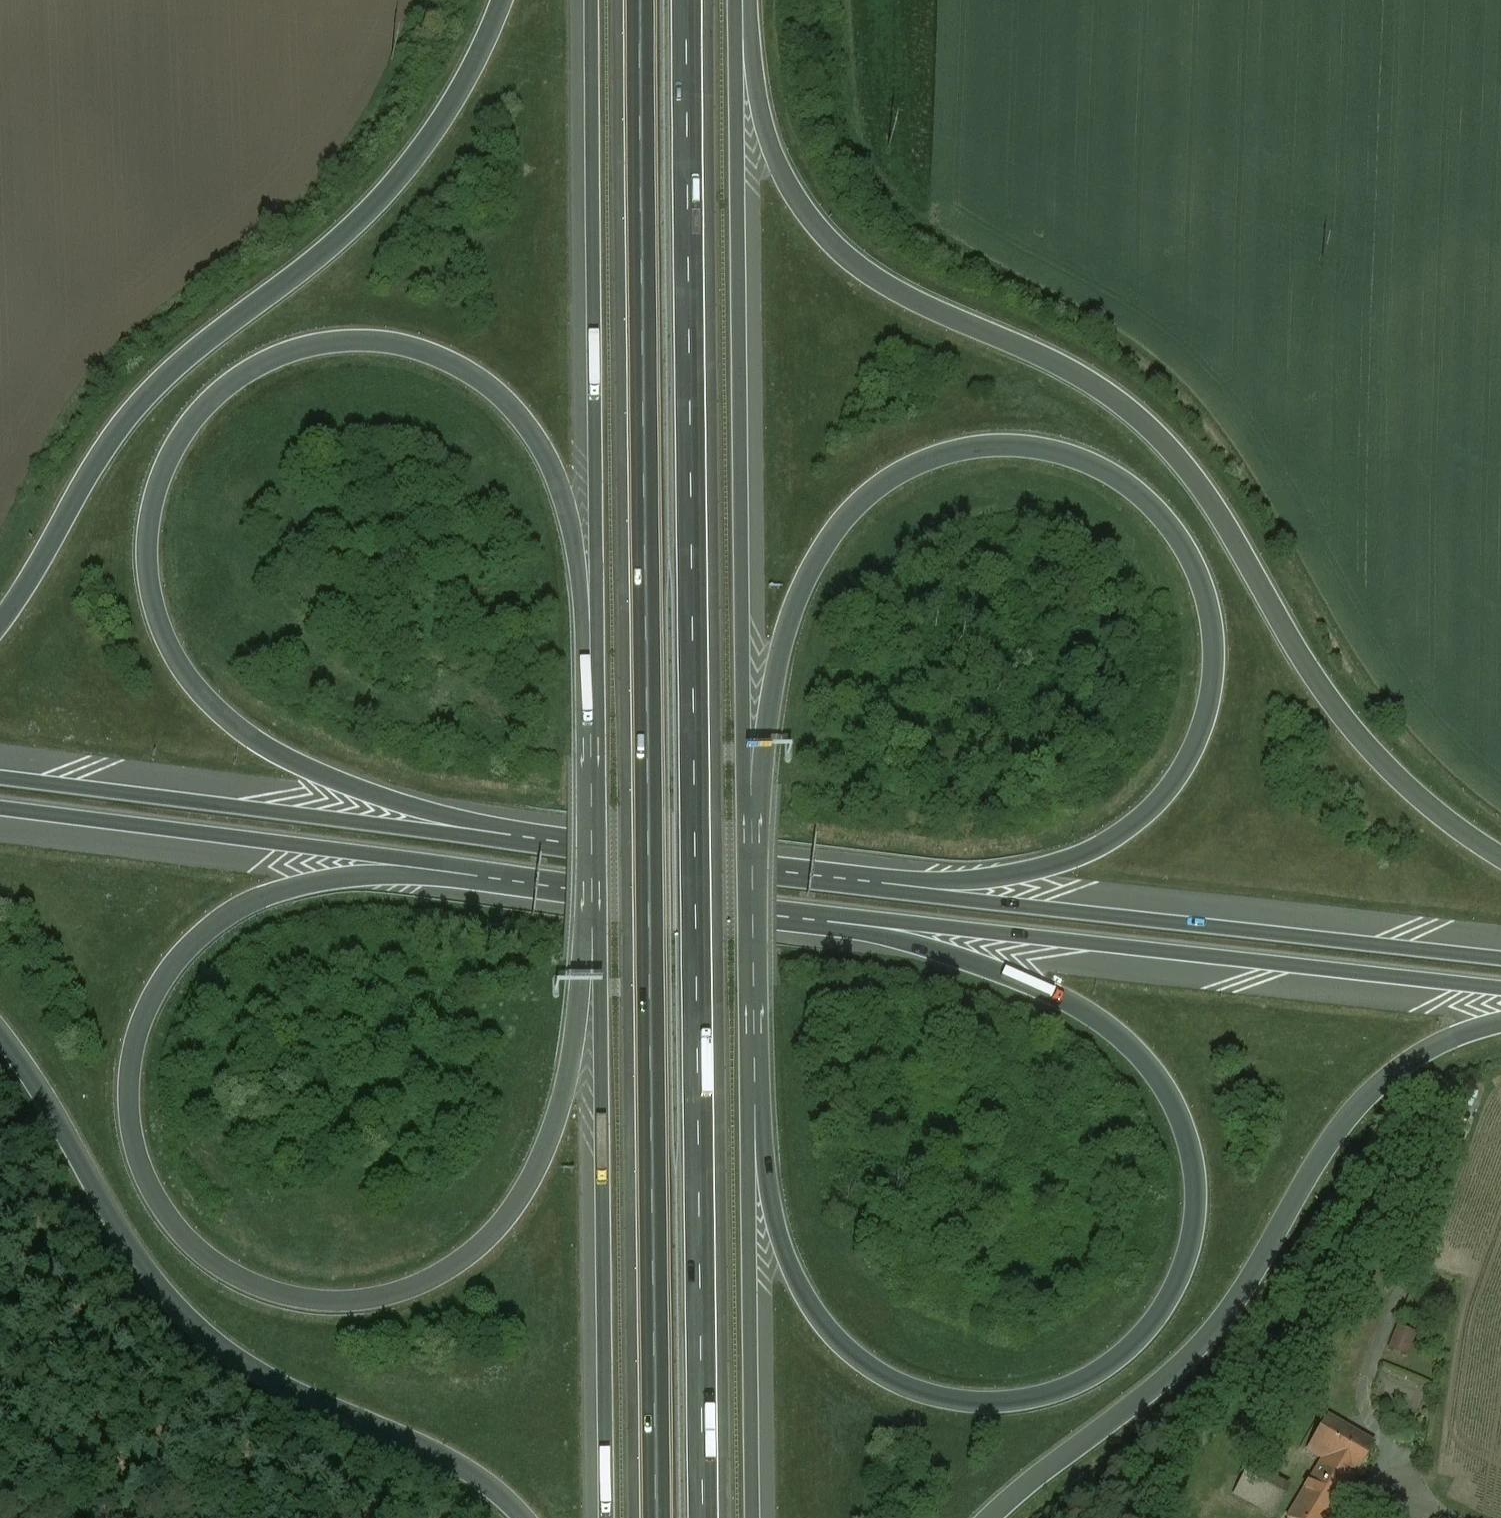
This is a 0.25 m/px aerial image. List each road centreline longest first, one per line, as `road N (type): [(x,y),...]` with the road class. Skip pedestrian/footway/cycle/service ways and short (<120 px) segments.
road 1 (motorway): [(636,0),(655,1517)]
road 2 (motorway): [(703,1517),(687,0)]
road 3 (motorway): [(752,782),(804,586),(859,505),(905,470),(980,446),(1038,447),(1123,482),(1180,537),(1207,599),(1212,688),(1188,759),(1143,810),(1081,852),(1006,870),(803,865)]
road 4 (motorway): [(801,911),(1001,965),(1068,994),(1151,1061),(1183,1114),(1194,1154),(1196,1209),(1178,1284),(1121,1355),(1071,1387),(998,1403),(913,1389),(844,1345),(799,1283),(771,1202),(756,1088)]
road 5 (motorway): [(594,966),(579,996),(551,1137),(504,1223),(463,1261),(414,1288),(335,1301),(259,1285),(192,1240),(147,1171),(131,1089),(148,1005),(183,956),(254,901),(310,878),(369,870),(492,870)]
road 6 (motorway): [(423,820),(335,782),(230,718),(181,664),(158,617),(148,541),(166,465),(216,399),(271,360),(337,344),(390,345),(442,360),(517,415),(546,455),(564,502),(589,715)]
road 7 (motorway): [(1500,856),(1420,796),(1353,728),(1193,476),(1120,404),(1052,361),(864,270),(813,222),(764,121),(735,29)]
road 8 (motorway): [(494,0),(440,109),(406,157),(294,274),(145,388),(75,479),(0,611)]
road 9 (motorway): [(752,782),(735,29)]
road 10 (motorway): [(0,1027),(46,1088),(157,1281),(201,1324),(247,1363),(473,1477),(521,1517)]
road 11 (motorway): [(990,1517),(1156,1386),(1206,1335),(1238,1299),(1361,1102),(1428,1050),(1500,1023)]
road 12 (motorway): [(583,0),(589,715)]
road 13 (trunk): [(801,911),(1500,995)]
road 14 (trunk): [(1500,951),(803,865)]
road 15 (motorway): [(594,966),(605,1517)]
road 16 (trunk): [(0,811),(492,870)]
road 17 (motorway): [(755,1517),(756,1088)]
road 18 (trunk): [(423,820),(0,771)]
road 19 (trunk): [(803,865),(423,820)]
road 20 (trunk): [(492,870),(801,911)]
road 21 (motorway): [(756,1088),(752,782)]
road 22 (motorway): [(589,715),(594,966)]

